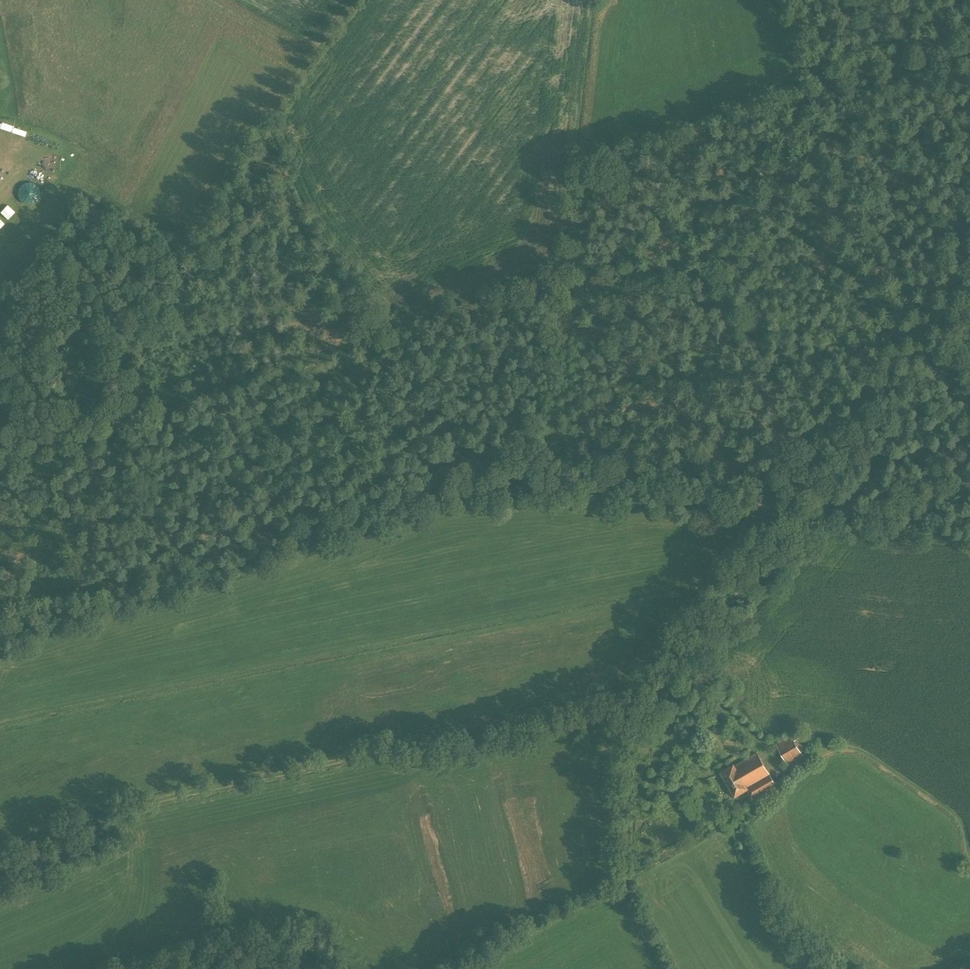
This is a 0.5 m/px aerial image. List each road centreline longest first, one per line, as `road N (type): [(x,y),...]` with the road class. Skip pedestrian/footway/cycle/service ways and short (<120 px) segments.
road 1 (track): [(808,508),(488,475),(0,621)]
road 2 (track): [(673,968),(634,888),(632,726),(808,508)]
road 3 (track): [(808,508),(969,305)]

